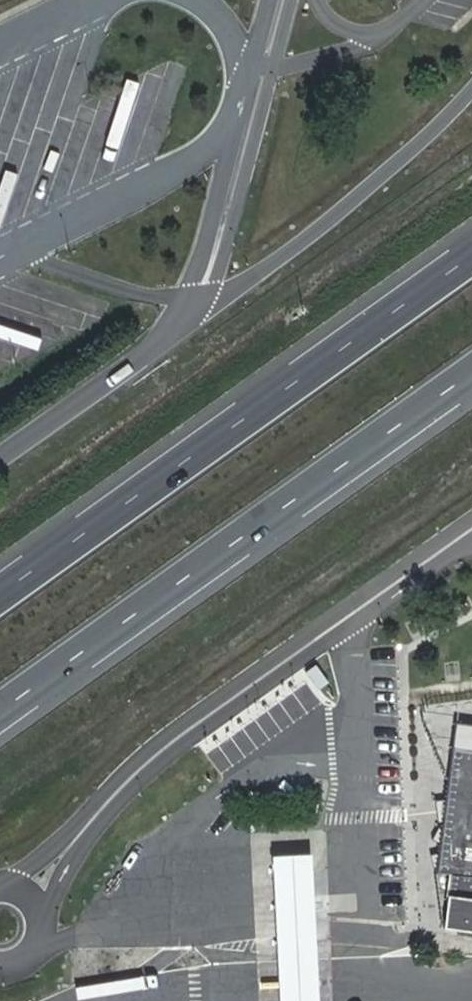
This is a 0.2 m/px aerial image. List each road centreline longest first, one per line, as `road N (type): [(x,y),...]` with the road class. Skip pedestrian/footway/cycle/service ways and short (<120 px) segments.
road 1 (motorway): [(0,712),(471,372)]
road 2 (motorway): [(471,257),(0,596)]
road 3 (motorway): [(173,330),(0,460)]

